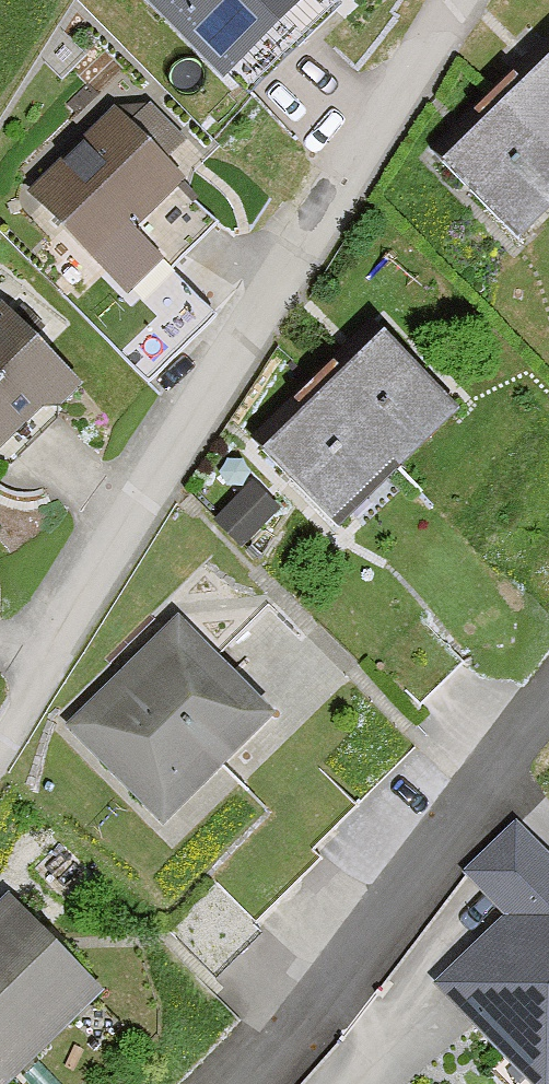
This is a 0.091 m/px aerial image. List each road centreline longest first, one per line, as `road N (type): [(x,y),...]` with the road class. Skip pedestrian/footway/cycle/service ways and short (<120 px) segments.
road 1 (residential): [(0,740),(452,0)]
road 2 (residential): [(548,710),(307,1010),(235,1083)]

